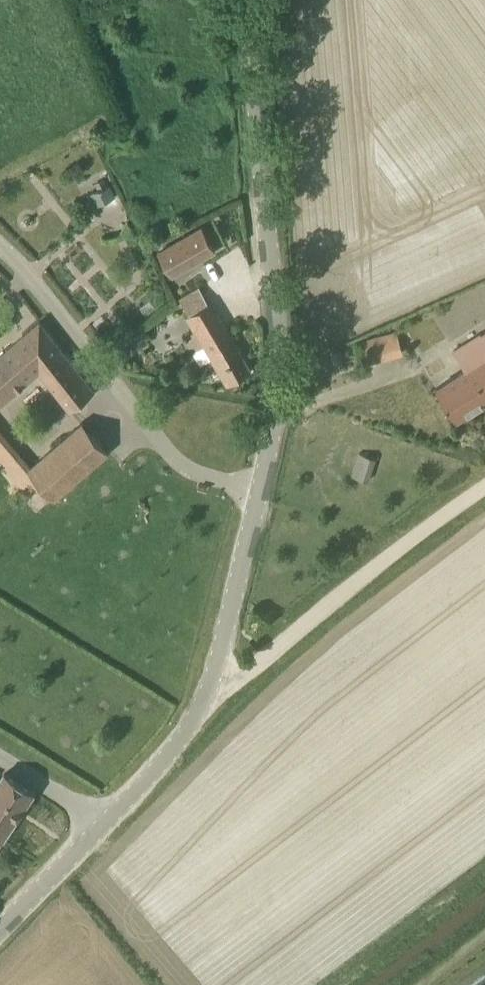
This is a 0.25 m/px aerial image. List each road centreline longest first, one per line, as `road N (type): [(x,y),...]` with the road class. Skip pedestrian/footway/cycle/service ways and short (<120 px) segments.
road 1 (tertiary): [(0,929),(165,758),(192,720),(213,683),(262,491)]
road 2 (tertiary): [(262,491),(277,408),(279,322),(257,0)]
road 3 (unclassified): [(0,242),(184,467),(262,491)]
road 4 (track): [(213,683),(244,675),(341,590),(484,488)]

